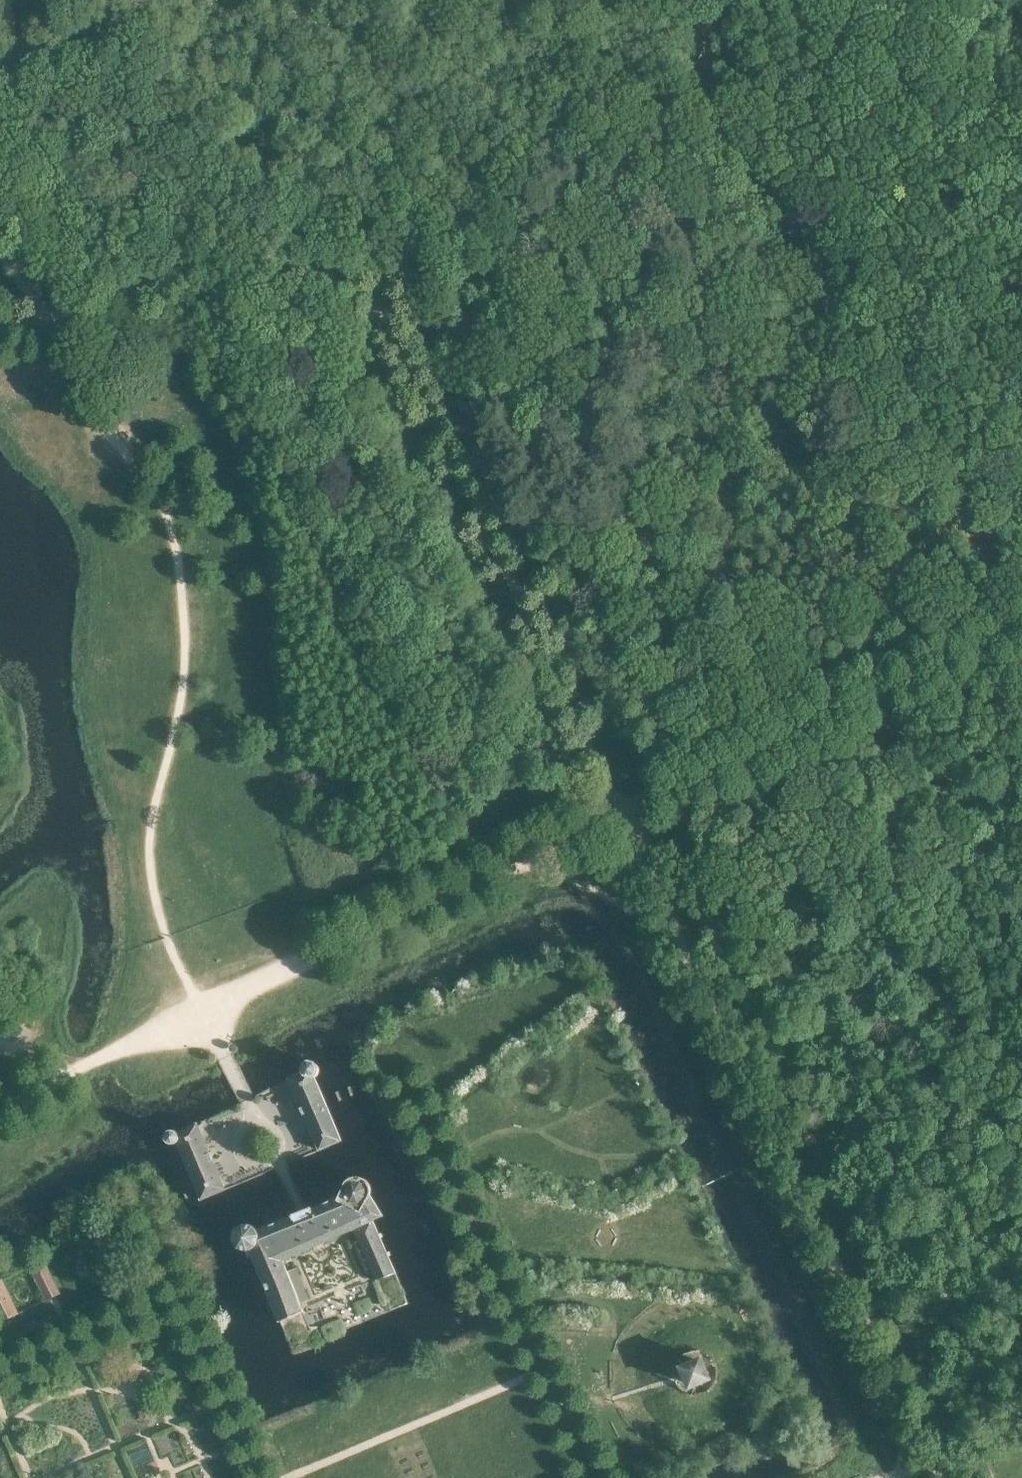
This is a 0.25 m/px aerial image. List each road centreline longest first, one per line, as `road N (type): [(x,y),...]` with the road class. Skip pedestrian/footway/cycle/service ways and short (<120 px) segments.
road 1 (track): [(0,1107),(621,813)]
road 2 (track): [(621,813),(1021,628)]
road 3 (track): [(711,1374),(705,1387),(683,1393),(663,1365),(689,1348),(707,1355),(712,1371)]

